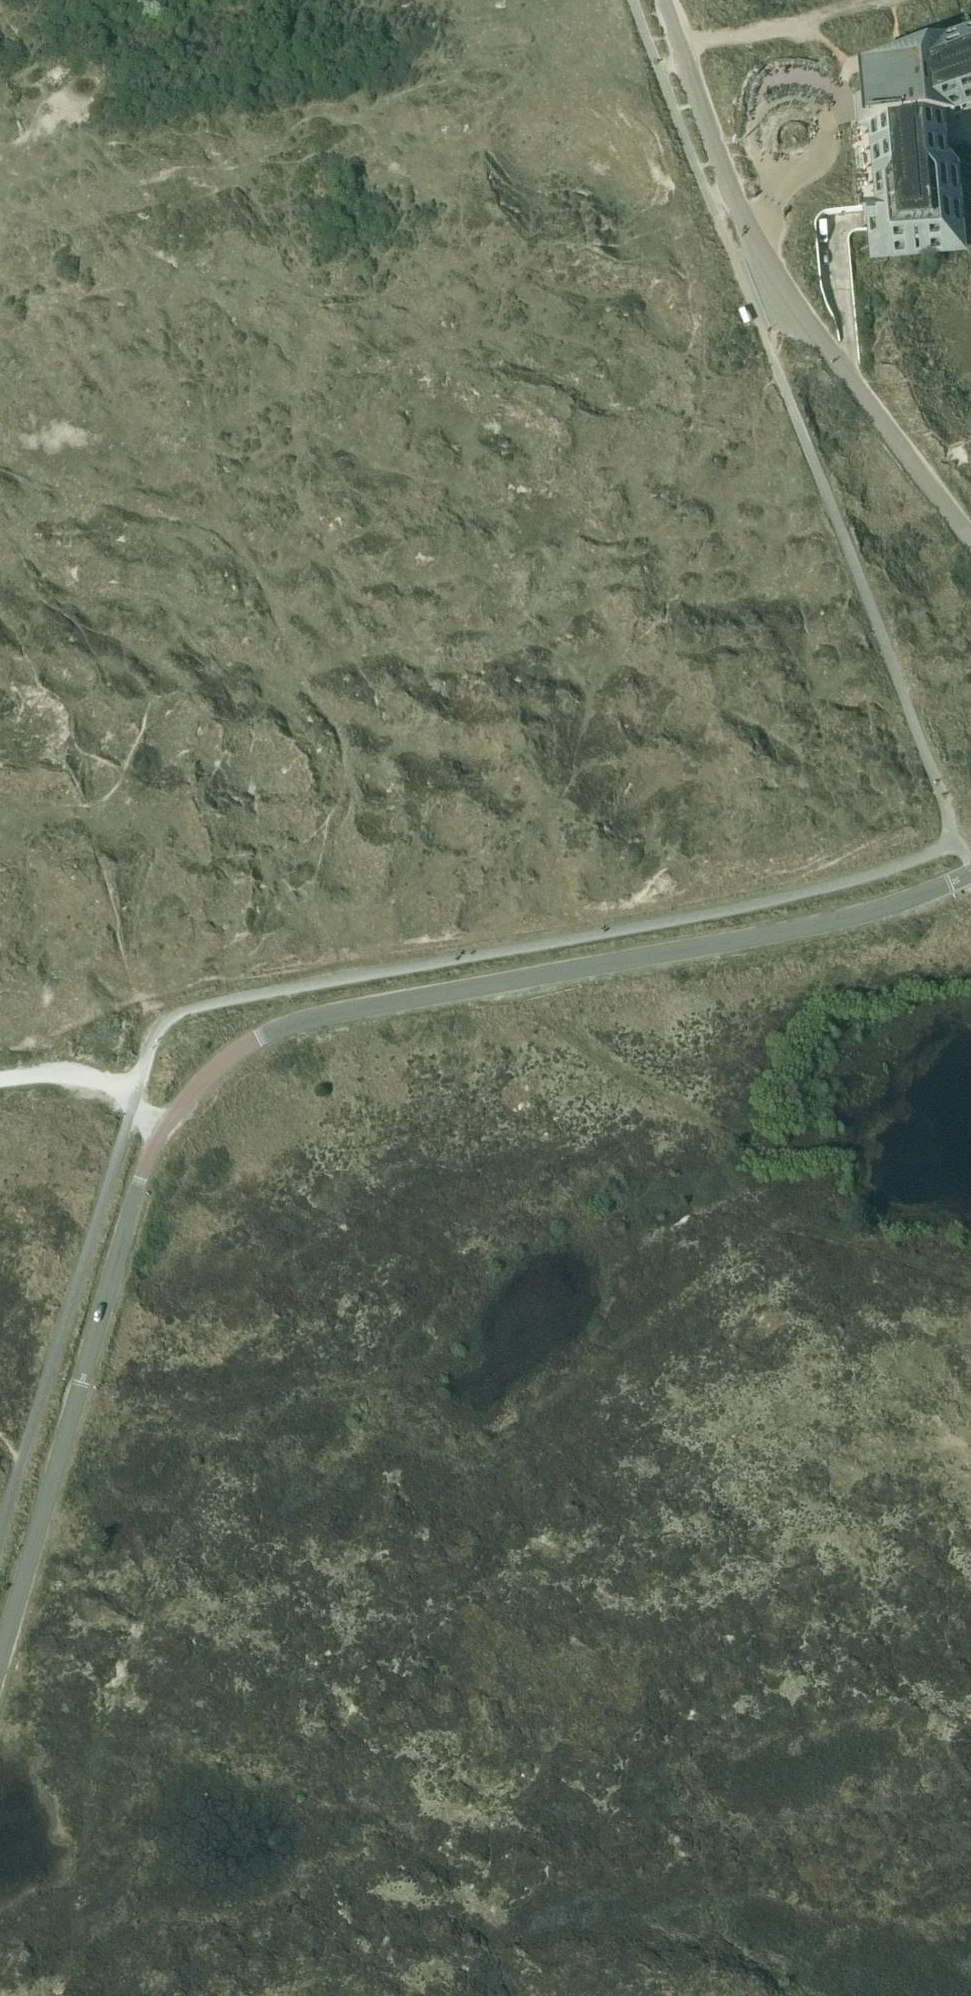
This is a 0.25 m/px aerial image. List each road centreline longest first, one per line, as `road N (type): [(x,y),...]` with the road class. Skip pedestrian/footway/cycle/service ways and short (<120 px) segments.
road 1 (tertiary): [(163,1131),(229,1060),(285,1028),(841,922),(970,875)]
road 2 (unclassified): [(970,541),(759,249),(662,0)]
road 3 (tertiary): [(0,1659),(137,1194),(163,1131)]
road 4 (track): [(675,35),(723,41),(878,0)]

